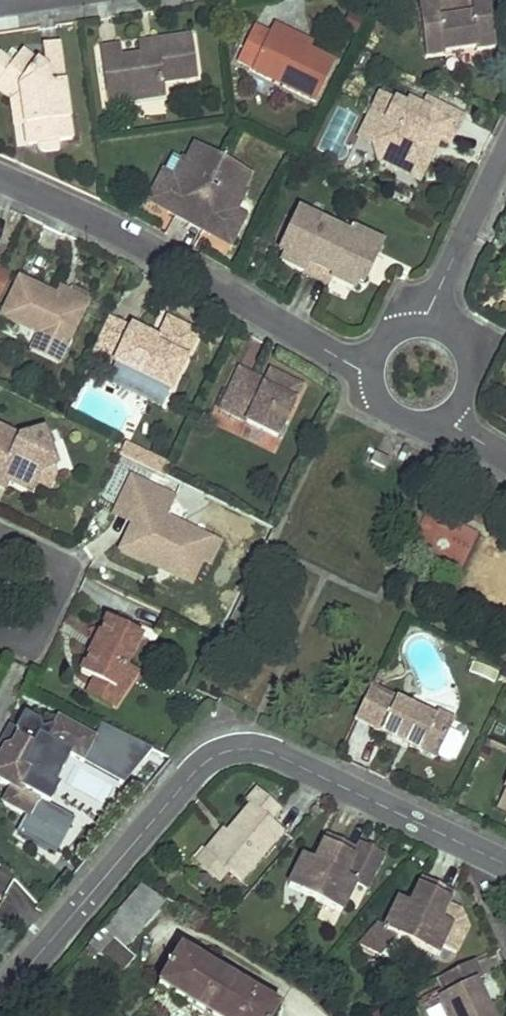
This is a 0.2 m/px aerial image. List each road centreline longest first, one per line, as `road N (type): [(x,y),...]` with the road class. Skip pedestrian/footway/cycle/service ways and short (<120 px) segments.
road 1 (residential): [(505,865),(265,750),(238,748),(197,769),(0,1000)]
road 2 (residential): [(0,182),(372,371)]
road 3 (residential): [(425,325),(505,146)]
road 4 (residential): [(446,417),(467,394),(470,363),(454,337),(425,325)]

